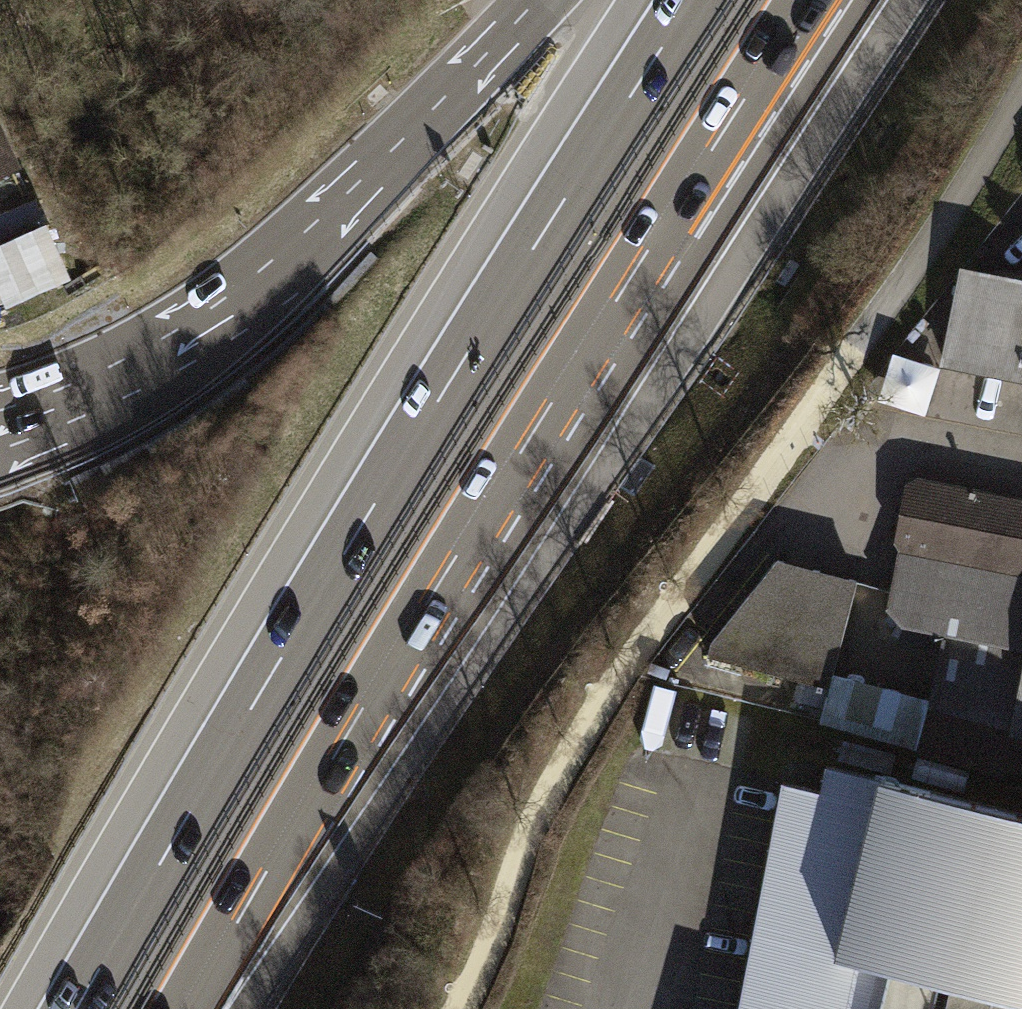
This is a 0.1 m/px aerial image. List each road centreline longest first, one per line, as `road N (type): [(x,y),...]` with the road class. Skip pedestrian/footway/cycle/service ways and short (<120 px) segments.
road 1 (motorway): [(697,0),(558,213),(75,1008)]
road 2 (motorway): [(538,0),(246,290),(114,381),(0,427)]
road 3 (motorway): [(208,1008),(567,416)]
road 4 (motorway): [(567,416),(879,0)]
road 5 (motorway): [(567,416),(838,0)]

